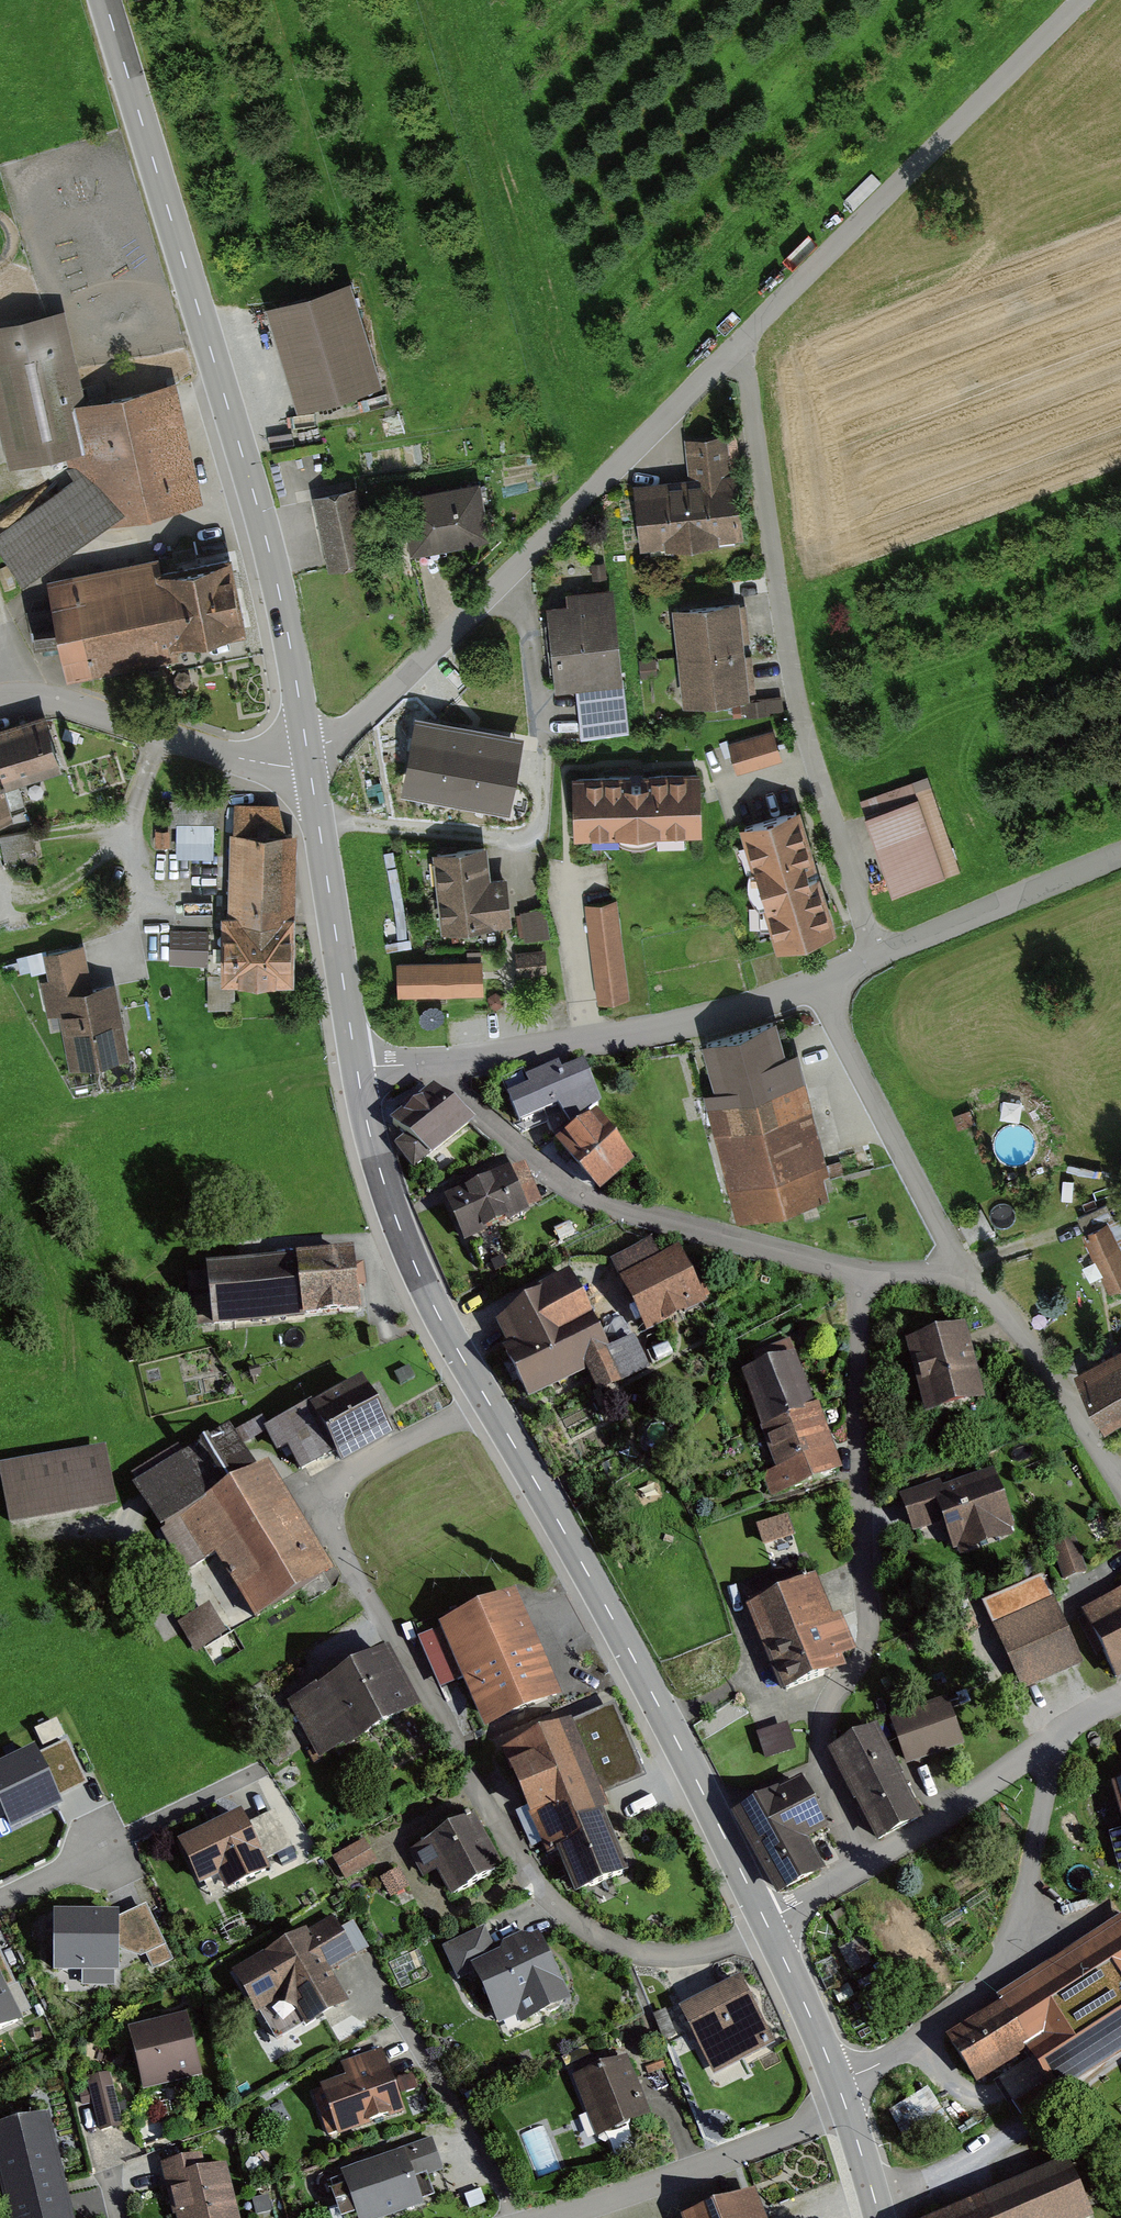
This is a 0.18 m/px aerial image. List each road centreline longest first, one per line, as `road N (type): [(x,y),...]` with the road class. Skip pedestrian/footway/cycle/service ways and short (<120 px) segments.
road 1 (residential): [(766,1923),(702,1953),(667,1956),(629,1950),(547,1898),(375,1613),(328,1505),(336,1491),(486,1399)]
road 2 (tertiary): [(106,0),(257,507),(308,756)]
road 3 (residential): [(743,343),(805,732),(878,959)]
road 4 (residential): [(864,1282),(857,1400),(867,1659),(827,1719),(825,1759),(870,1866)]
road 5 (unclassified): [(308,756),(504,581),(743,343)]
road 6 (tertiary): [(486,1399),(617,1626),(766,1923)]
road 7 (residential): [(451,1062),(454,1087),(509,1140),(598,1204),(780,1251),(864,1282)]
road 8 (unclassified): [(743,343),(1086,0)]
road 9 (residential): [(837,2080),(883,2062),(994,1972),(1026,1891),(1058,1734)]
road 10 (unclassified): [(822,983),(684,1026),(451,1062)]
road 11 (tertiary): [(357,1070),(397,1222),(486,1399)]
road 12 (unclassified): [(308,756),(292,766),(267,764),(50,697),(0,701)]
road 13 (residential): [(545,2217),(847,2108)]
road 14 (tertiary): [(308,756),(357,1070)]
road 15 (residential): [(959,1269),(822,983)]
road 16 (residential): [(356,1969),(515,2217)]
road 17 (residential): [(1120,1480),(1034,1349),(959,1269)]
road 18 (unclassified): [(1120,856),(878,959)]
road 19 (residential): [(1058,1734),(870,1866)]
road 20 (tertiary): [(766,1923),(837,2080)]
road 21 (residential): [(0,1901),(110,1847)]

